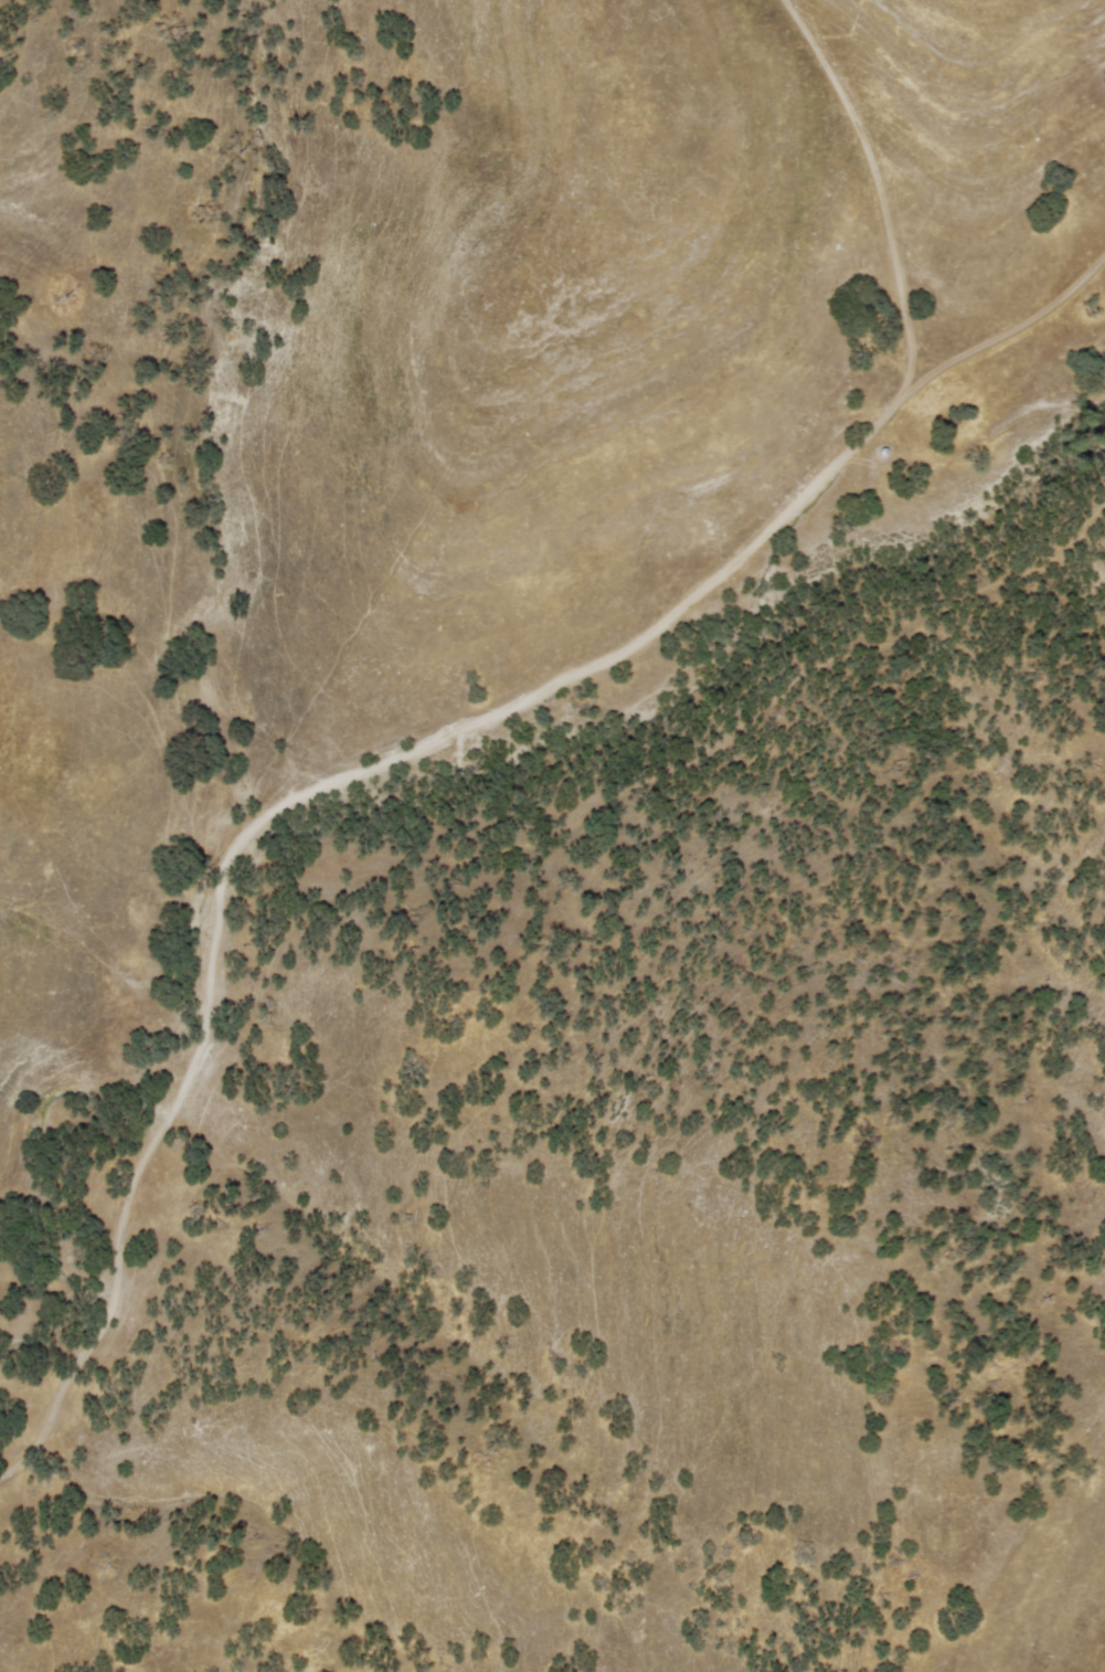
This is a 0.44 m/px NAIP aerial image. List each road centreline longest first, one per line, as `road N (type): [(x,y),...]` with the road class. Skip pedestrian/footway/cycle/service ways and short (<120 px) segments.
road 1 (residential): [(1104,253),(1028,321),(921,375),(641,643),(475,727),(296,801),(261,825),(231,866),(211,920),(203,1028),(144,1158),(114,1276),(54,1411),(0,1474)]
road 2 (track): [(921,375),(862,149),(830,75),(783,0)]

